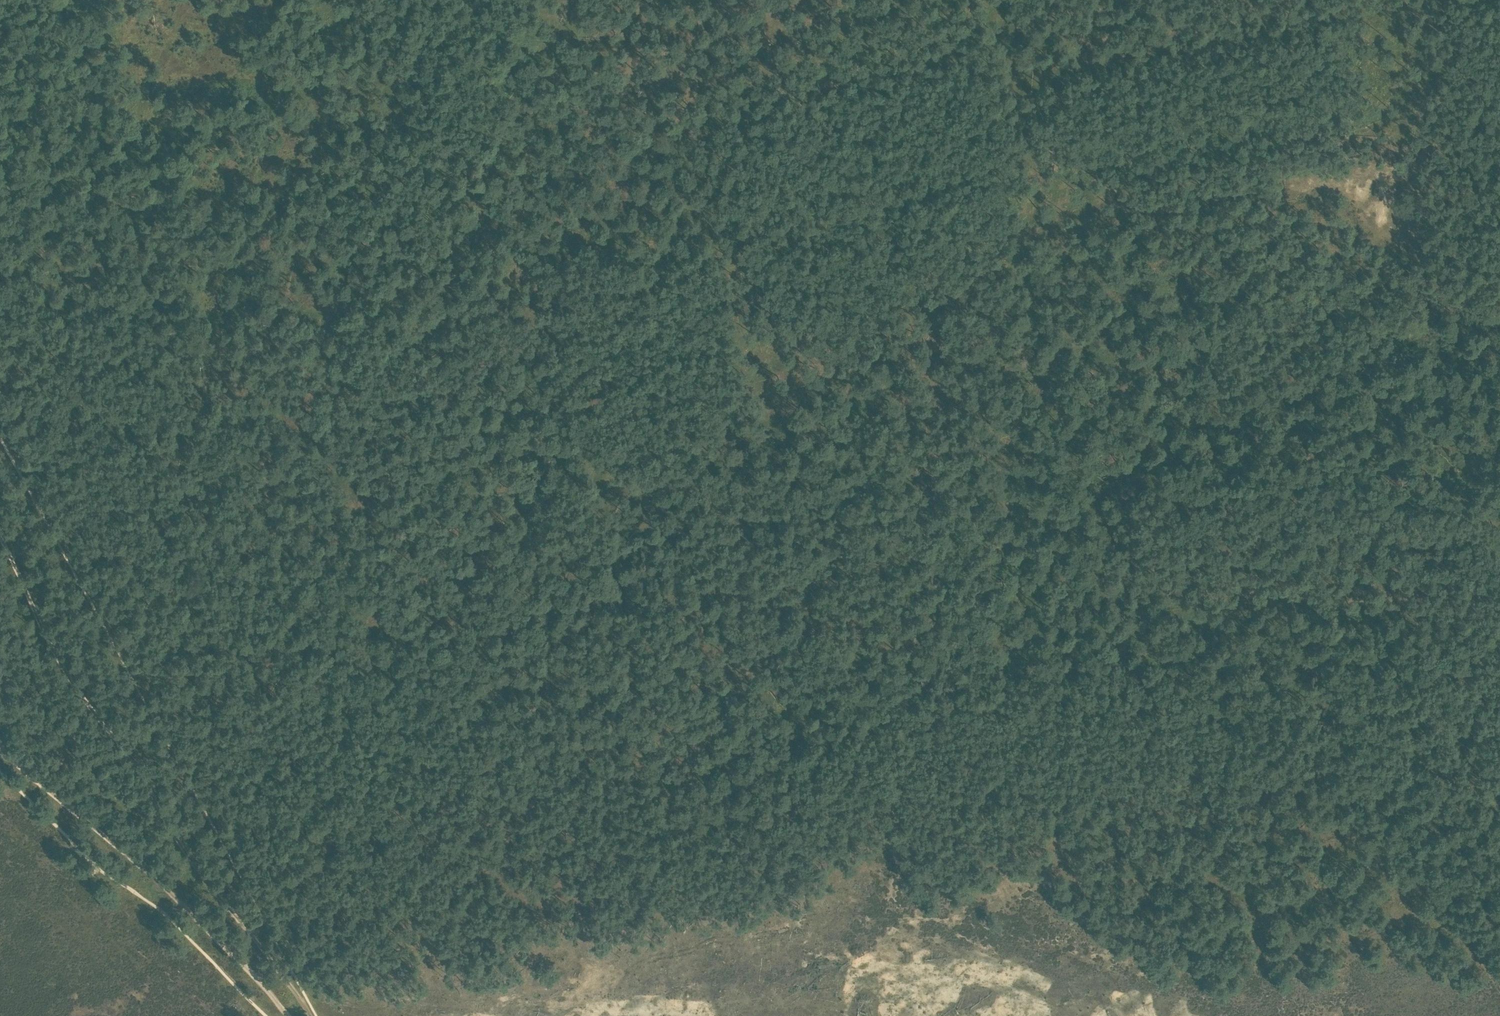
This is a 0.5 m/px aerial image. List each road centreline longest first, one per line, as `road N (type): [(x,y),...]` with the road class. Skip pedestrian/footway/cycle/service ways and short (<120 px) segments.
road 1 (track): [(0,541),(67,675),(188,856),(309,1015)]
road 2 (track): [(0,748),(158,883),(292,1015)]

